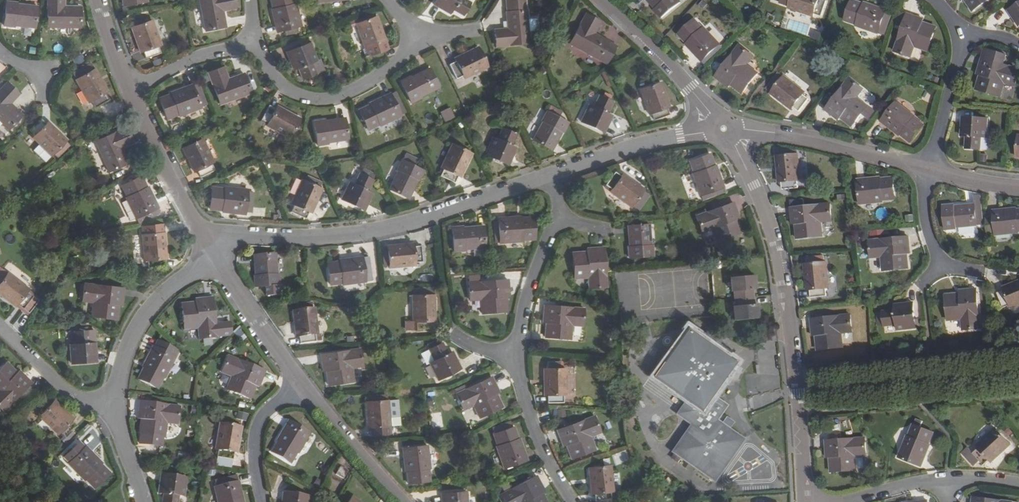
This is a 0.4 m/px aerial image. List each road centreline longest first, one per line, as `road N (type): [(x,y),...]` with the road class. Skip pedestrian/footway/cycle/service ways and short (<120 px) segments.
road 1 (residential): [(213,253),(237,236),(363,234),(550,176)]
road 2 (tertiary): [(747,171),(781,272),(805,501)]
road 3 (residential): [(421,39),(364,82),(320,98),(287,93),(256,46)]
road 4 (residential): [(213,253),(148,307),(127,346),(115,404)]
road 5 (residential): [(213,253),(127,89)]
road 6 (residential): [(927,169),(774,133)]
road 7 (residential): [(302,382),(213,253)]
road 8 (residential): [(403,501),(302,382)]
road 9 (residential): [(513,364),(528,291),(557,216)]
road 10 (residential): [(573,501),(539,441),(513,364)]
road 11 (residential): [(0,326),(68,394),(115,404)]
road 12 (residential): [(127,89),(190,56),(256,46)]
road 13 (residential): [(966,37),(927,169)]
road 14 (residential): [(262,501),(257,428),(302,382)]
road 15 (residential): [(550,176),(679,136)]
road 16 (tertiary): [(602,0),(690,87)]

